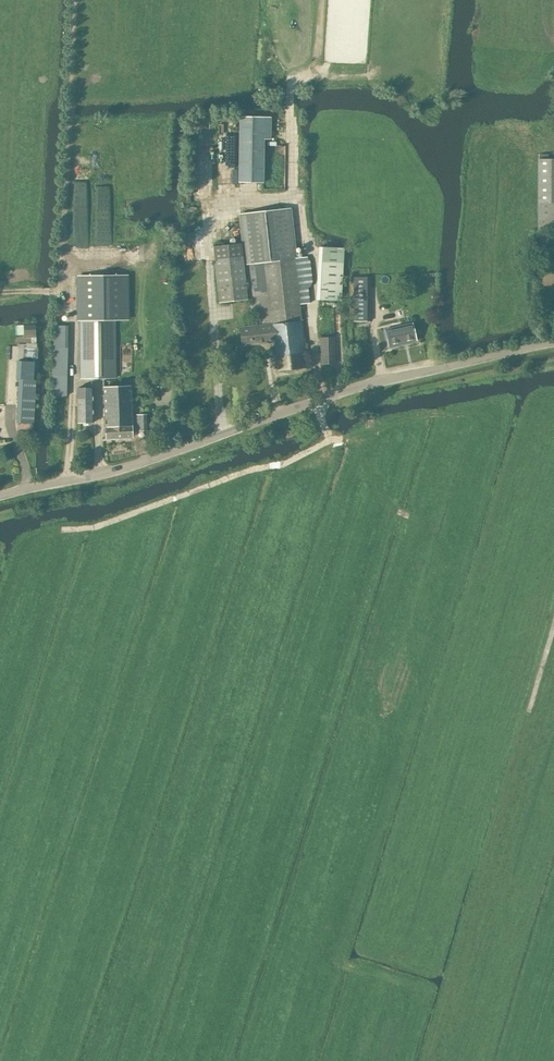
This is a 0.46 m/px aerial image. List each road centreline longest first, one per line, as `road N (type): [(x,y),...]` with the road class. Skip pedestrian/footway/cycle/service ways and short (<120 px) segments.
road 1 (tertiary): [(0,497),(143,463),(402,377),(553,344)]
road 2 (track): [(436,1060),(553,632)]
road 3 (track): [(62,531),(104,528),(330,440),(345,440),(360,453),(379,494),(412,516)]

